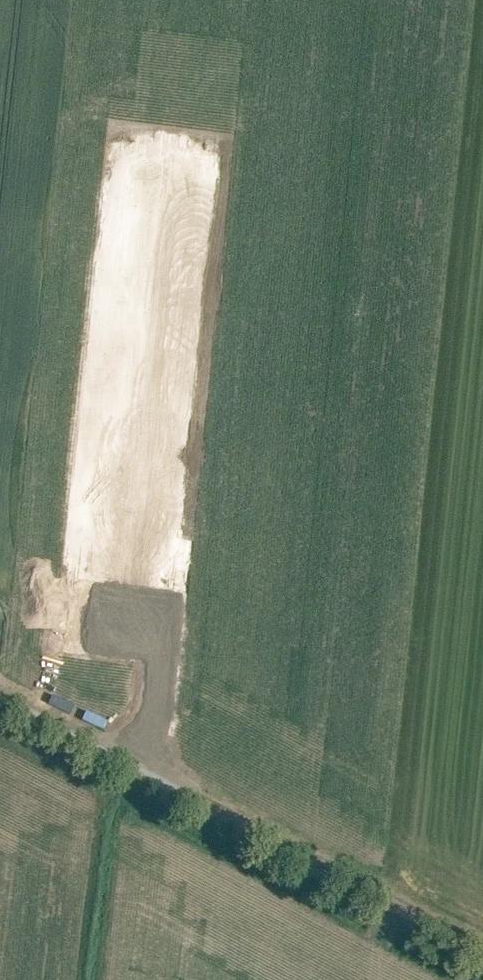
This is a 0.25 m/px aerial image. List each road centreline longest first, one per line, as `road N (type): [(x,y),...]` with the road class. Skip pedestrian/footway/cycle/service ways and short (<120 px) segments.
road 1 (residential): [(482,955),(0,701)]

